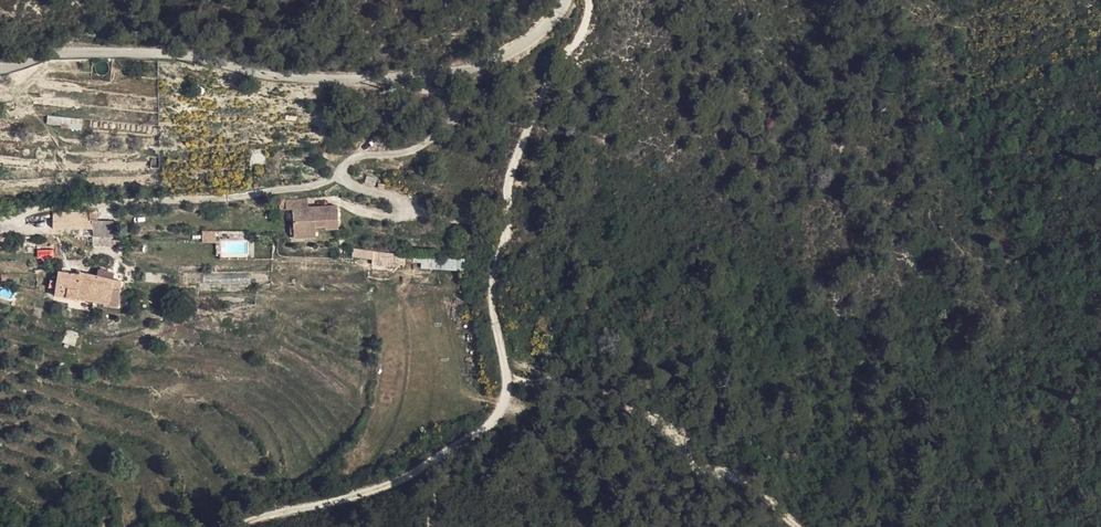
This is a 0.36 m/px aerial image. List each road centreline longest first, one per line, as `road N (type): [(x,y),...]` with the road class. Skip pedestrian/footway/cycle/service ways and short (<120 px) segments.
road 1 (track): [(233,526),(380,491),(457,451),(503,410),(496,271),(509,235),(514,171),(544,85),(584,29),(588,0)]
road 2 (unclassified): [(562,0),(548,25),(516,49),(479,67),(407,80),(65,52),(0,68)]
road 3 (track): [(407,80),(454,105),(455,121),(425,146),(359,157),(309,188),(25,213)]
road 4 (track): [(800,526),(751,486),(694,461),(667,426),(553,382),(506,374)]

